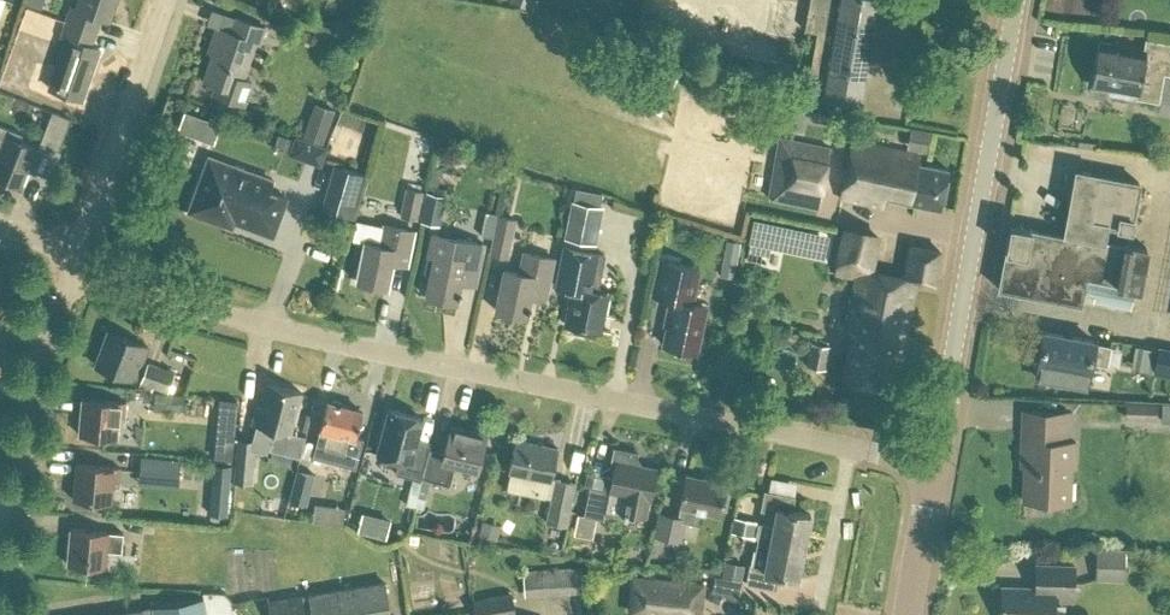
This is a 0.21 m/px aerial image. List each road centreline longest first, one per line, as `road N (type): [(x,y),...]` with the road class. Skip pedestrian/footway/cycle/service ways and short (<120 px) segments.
road 1 (residential): [(931,462),(337,341),(123,284),(76,260)]
road 2 (unclassified): [(931,462),(1013,0)]
road 3 (unclassified): [(10,614),(28,419),(43,344),(76,260)]
road 4 (residential): [(76,260),(165,0)]
road 5 (unclassified): [(903,614),(931,462)]

